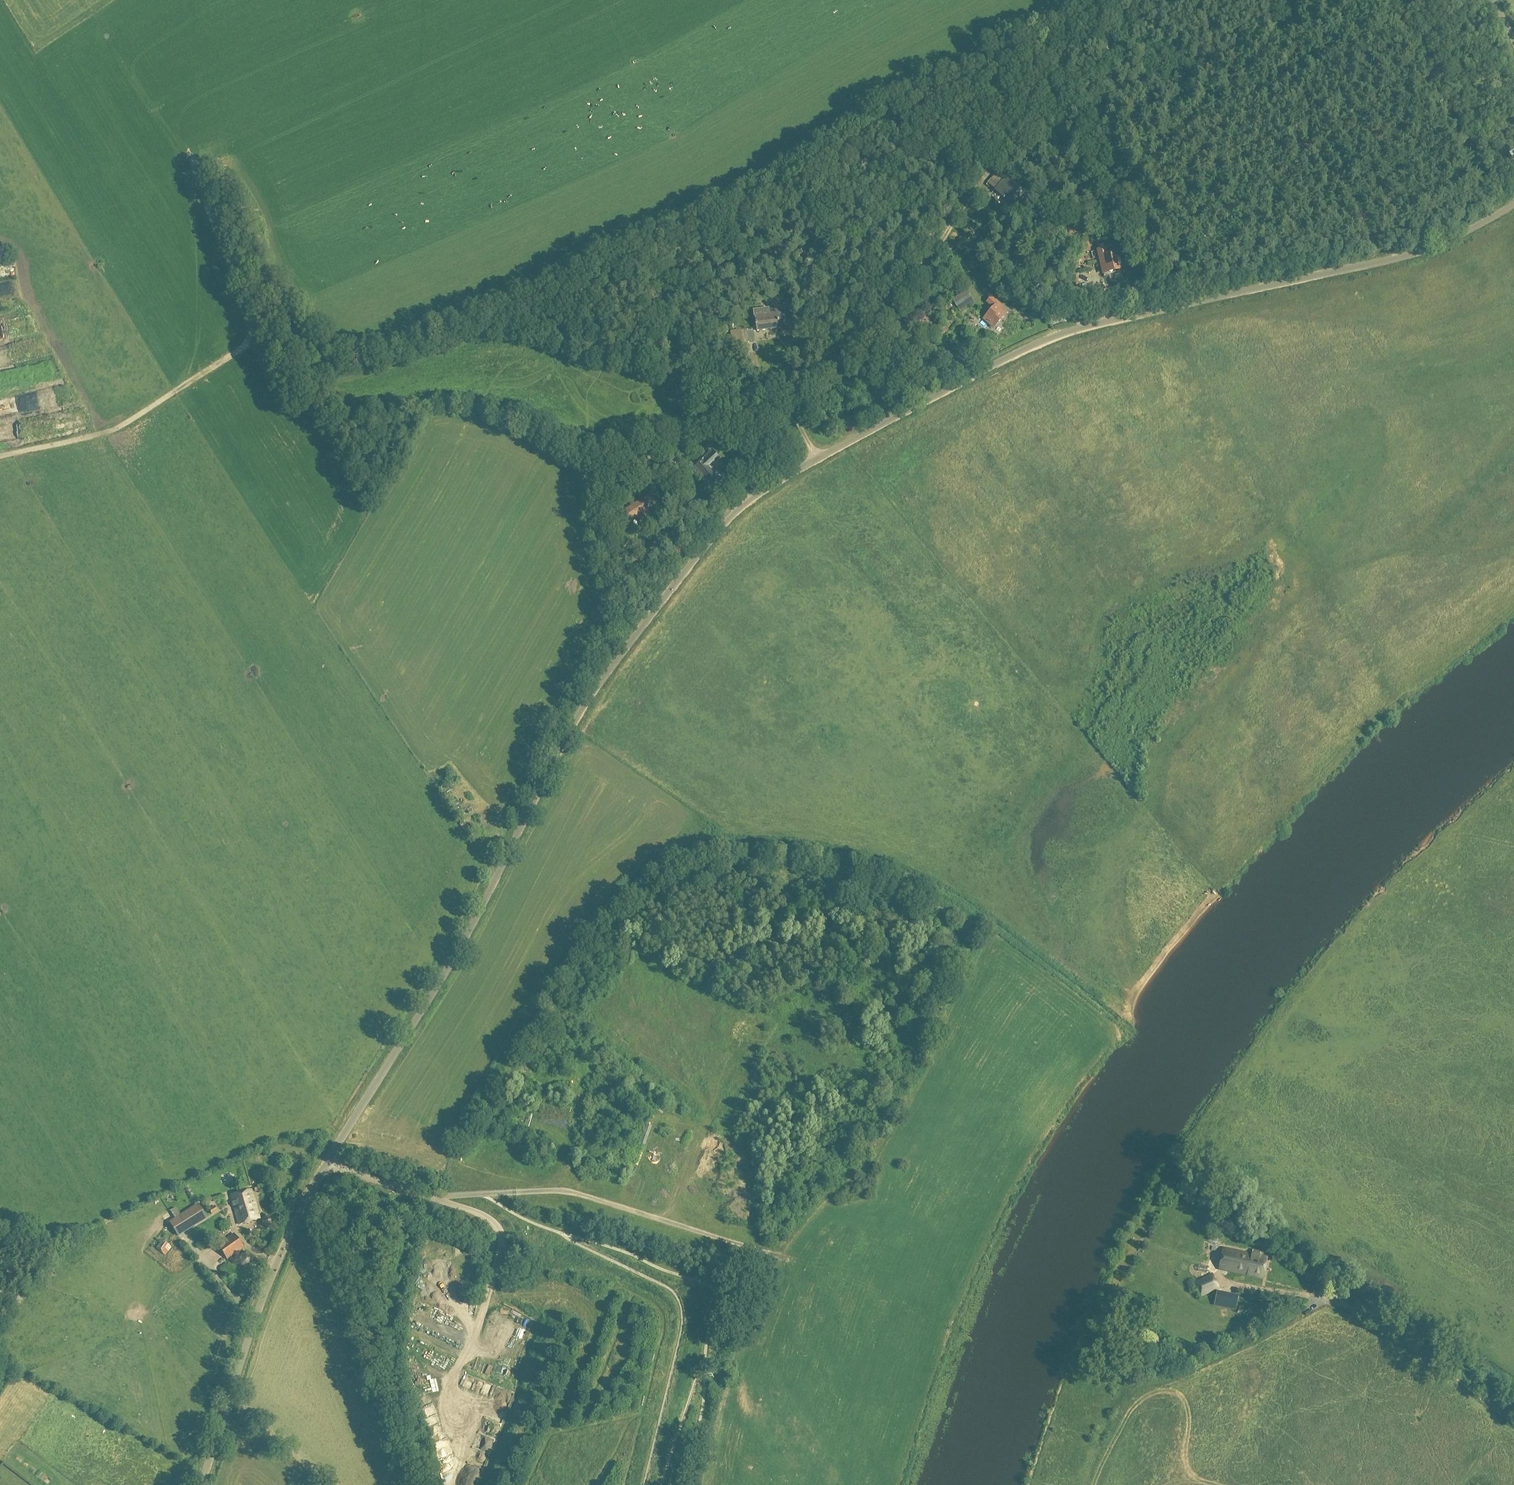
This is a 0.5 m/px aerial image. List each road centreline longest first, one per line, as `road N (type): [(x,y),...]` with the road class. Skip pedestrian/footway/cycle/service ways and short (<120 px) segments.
road 1 (unclassified): [(203,1484),(274,1270),(327,1162),(467,934),(578,718),(734,514),(852,440),(1033,345),(1417,252),(1513,203)]
road 2 (track): [(754,498),(802,389),(916,276),(1022,141),(1052,51),(1102,0)]
road 3 (track): [(1513,1416),(1411,1335),(1360,1307),(1295,1289)]

